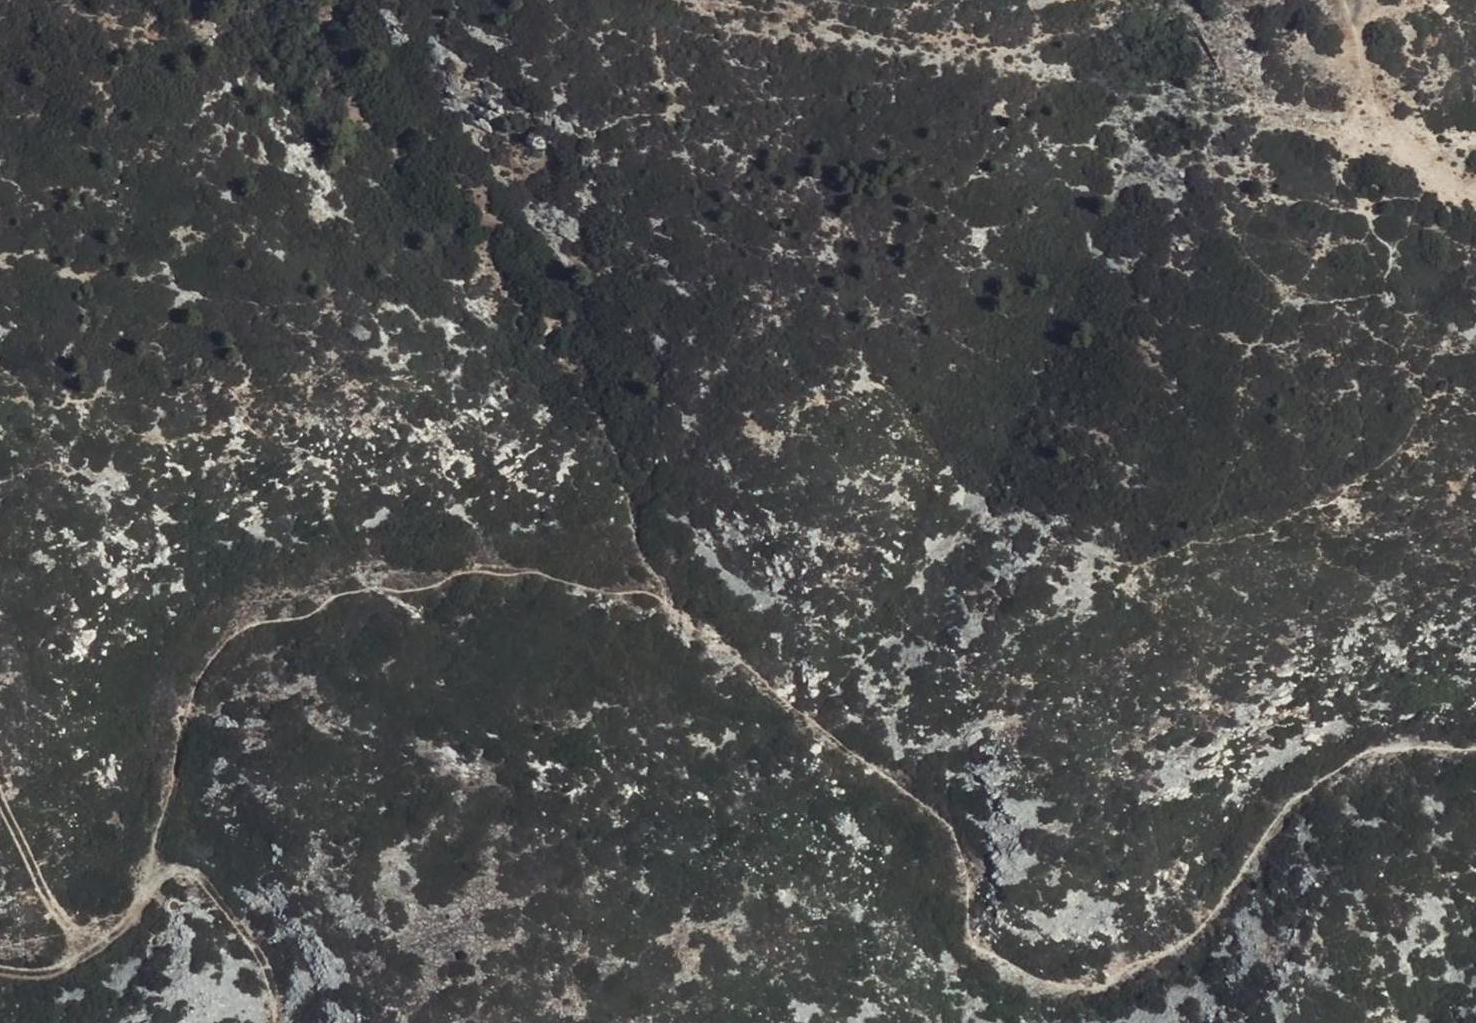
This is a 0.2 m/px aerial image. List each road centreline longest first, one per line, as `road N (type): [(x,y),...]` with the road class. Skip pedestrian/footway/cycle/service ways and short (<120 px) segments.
road 1 (track): [(0,754),(14,806),(63,889),(103,938),(157,895),(178,866),(206,867),(242,909),(279,982),(281,1022)]
road 2 (track): [(1345,0),(1376,130),(1475,190)]

